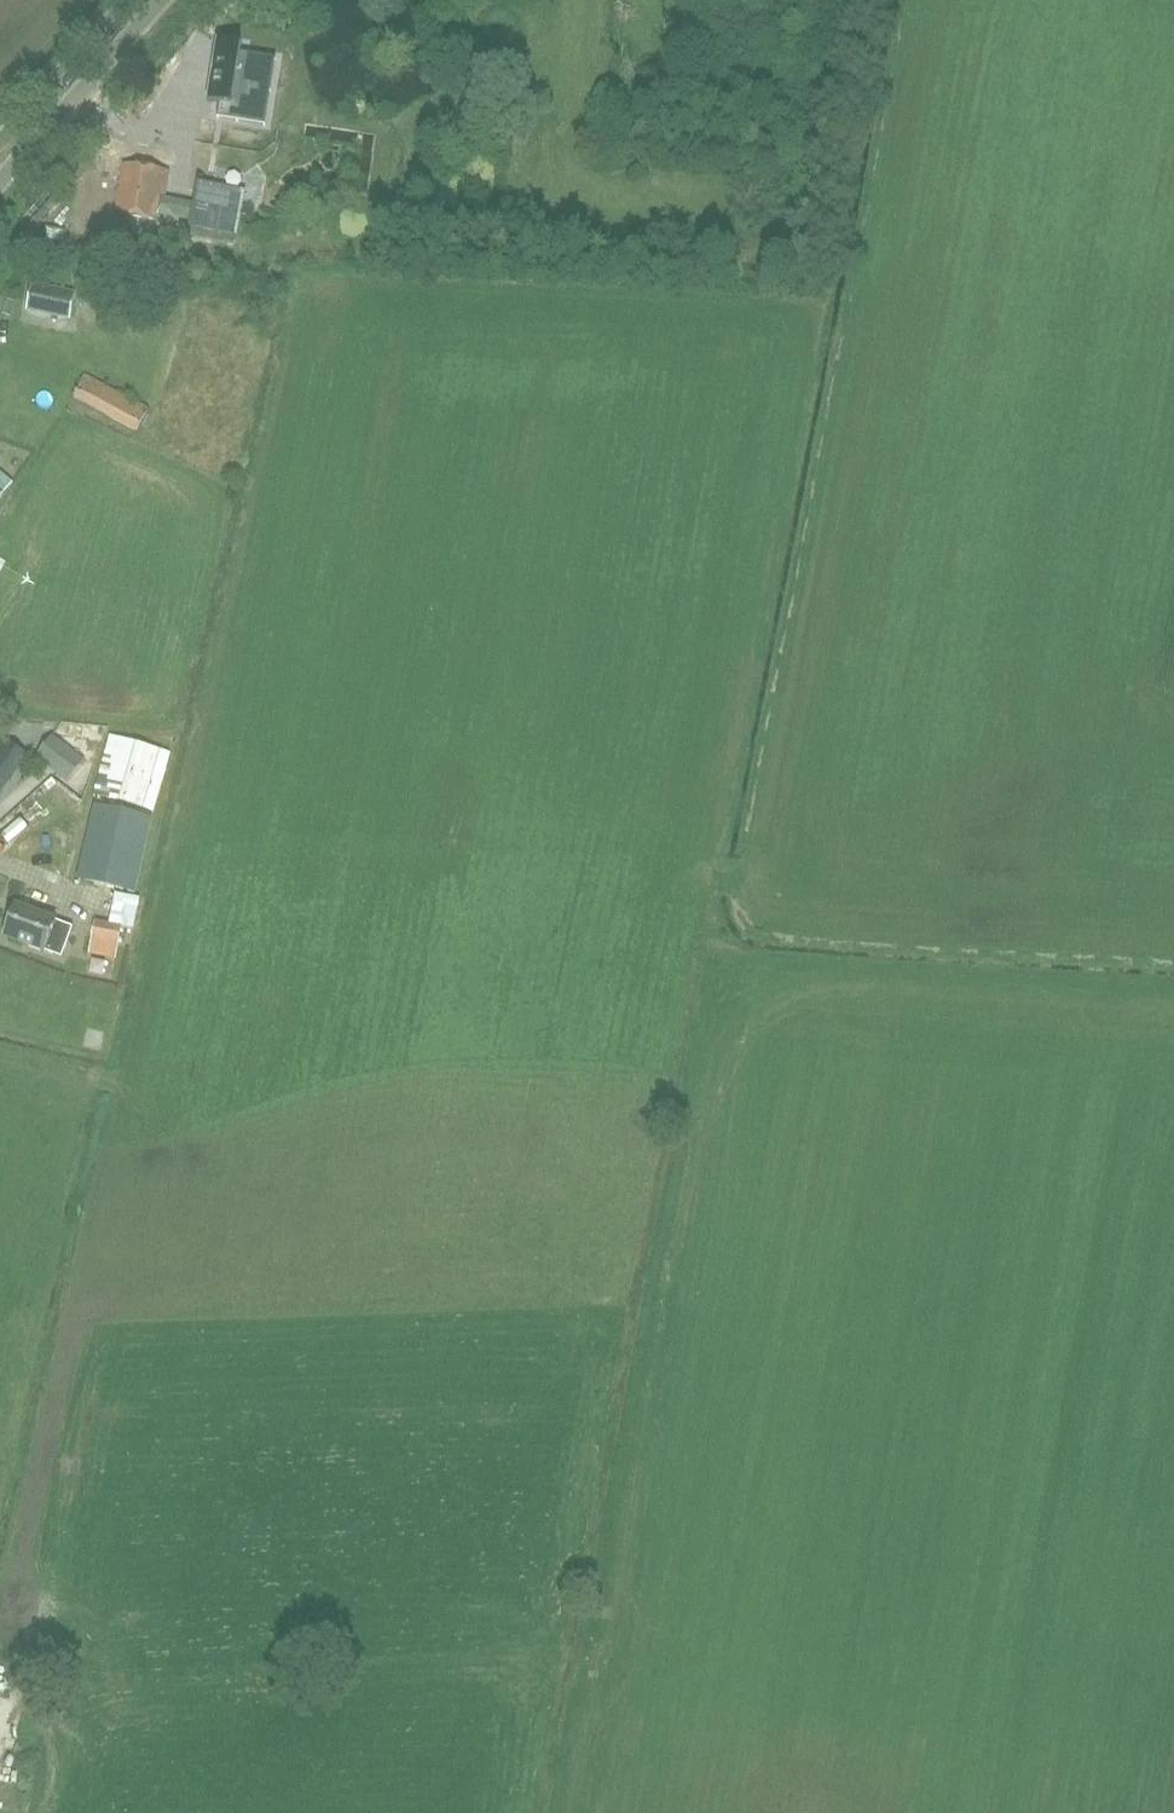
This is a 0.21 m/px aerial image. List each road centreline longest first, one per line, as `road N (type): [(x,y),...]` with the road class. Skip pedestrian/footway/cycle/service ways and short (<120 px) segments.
road 1 (unclassified): [(0,182),(162,0)]

